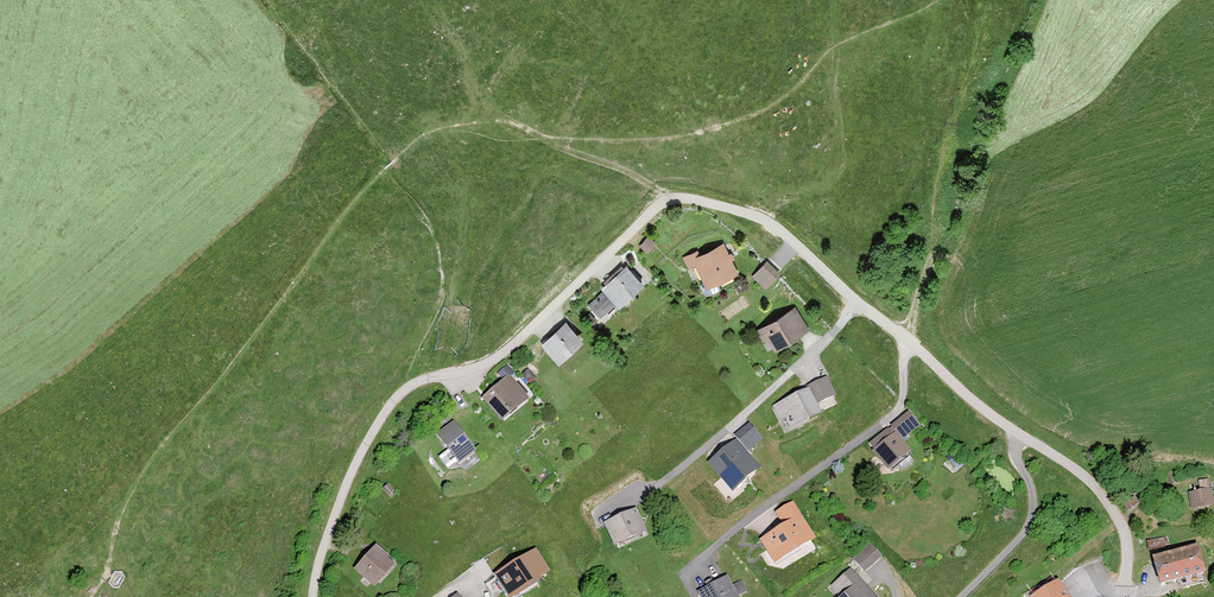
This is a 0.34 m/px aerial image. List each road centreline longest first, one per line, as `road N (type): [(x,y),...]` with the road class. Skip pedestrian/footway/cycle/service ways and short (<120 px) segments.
road 1 (residential): [(312,596),(345,484),(399,393),(481,367),(649,214),(688,199),(773,225),(985,411),(1087,477),(1122,525),(1122,596)]
road 2 (track): [(535,131),(676,199)]

